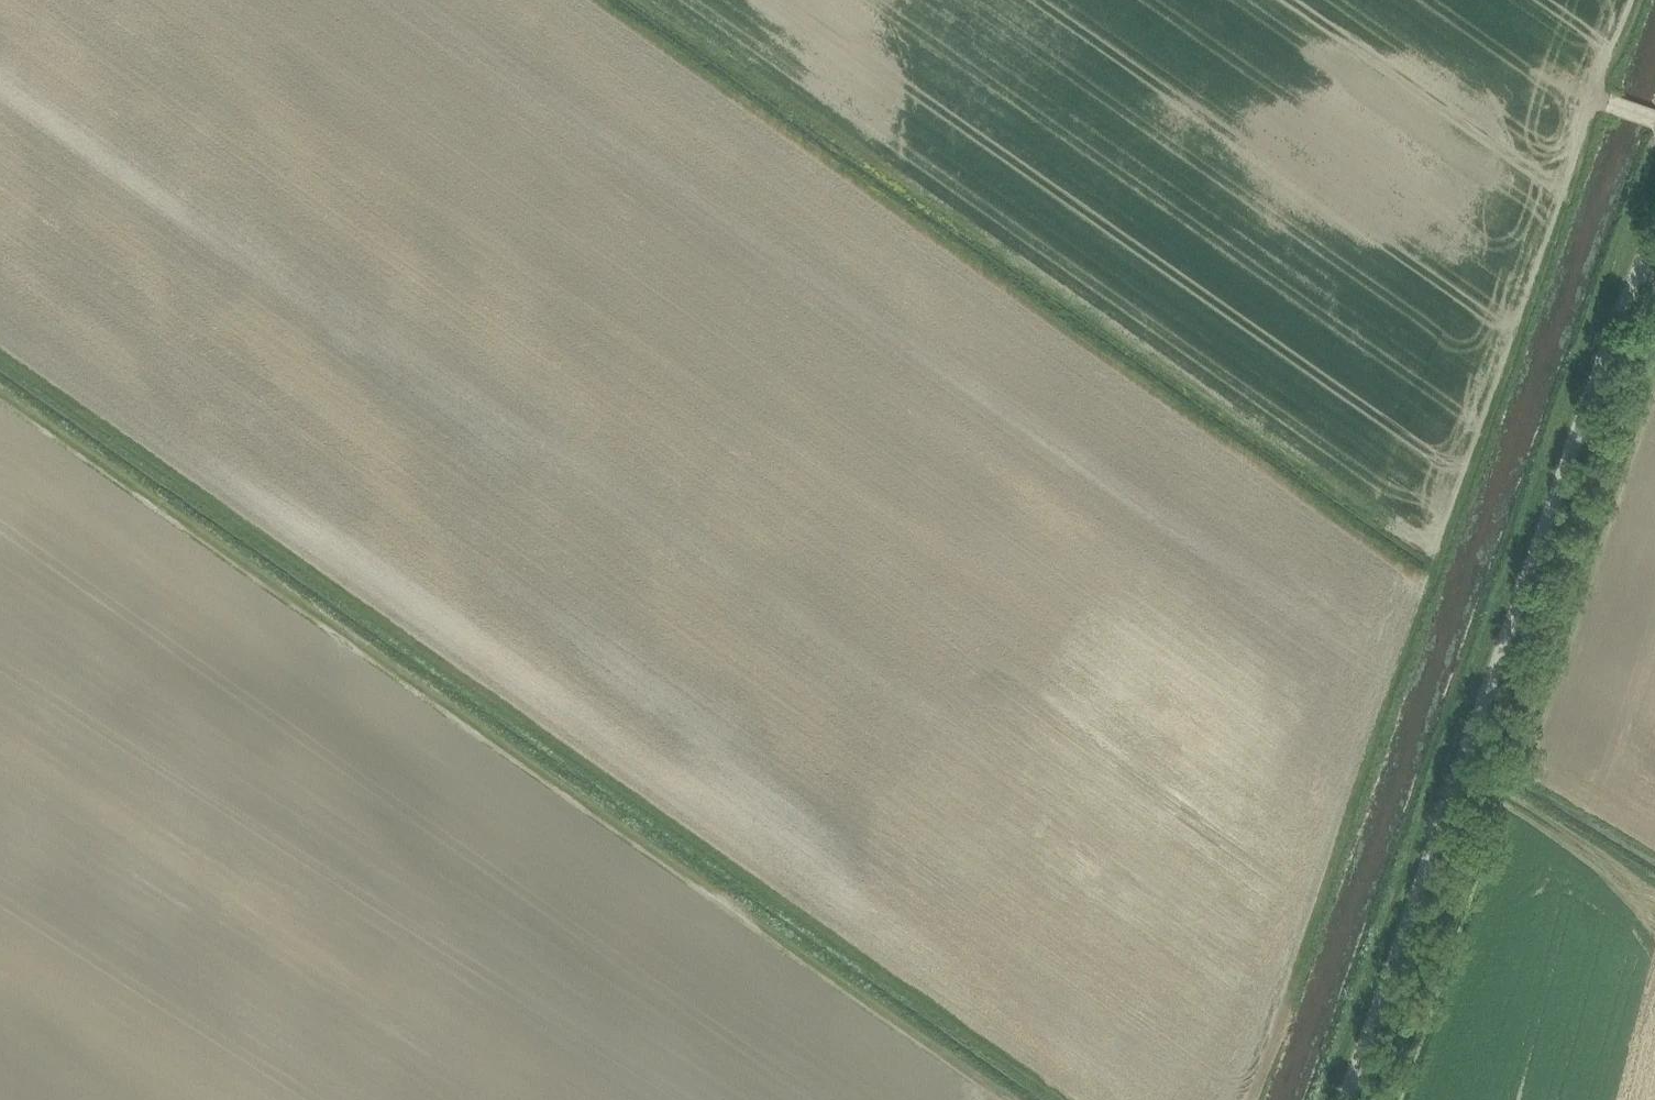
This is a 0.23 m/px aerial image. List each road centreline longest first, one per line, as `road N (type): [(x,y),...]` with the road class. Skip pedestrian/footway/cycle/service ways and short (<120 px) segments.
road 1 (unclassified): [(1337,1099),(1654,247)]

